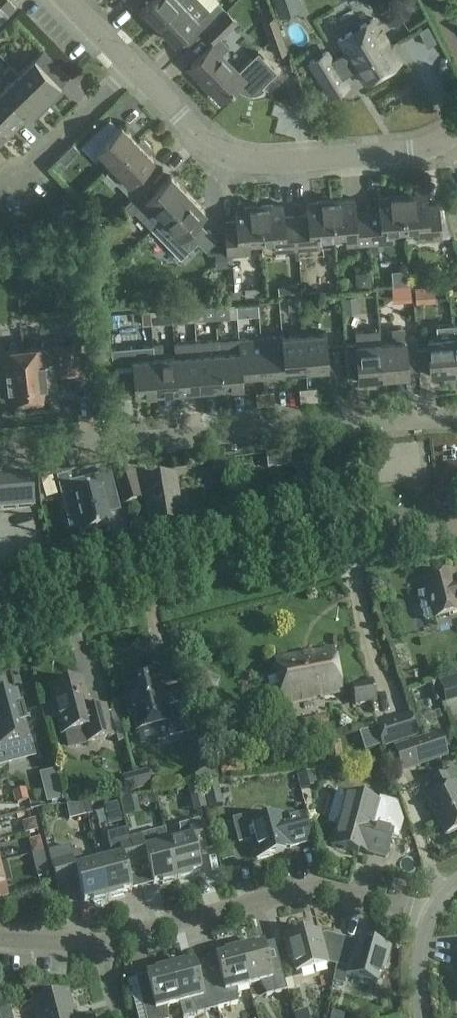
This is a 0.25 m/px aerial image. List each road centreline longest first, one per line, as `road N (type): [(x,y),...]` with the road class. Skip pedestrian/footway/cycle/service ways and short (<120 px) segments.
road 1 (residential): [(0,623),(372,525),(414,531),(456,523)]
road 2 (residential): [(0,456),(456,424)]
road 3 (residential): [(133,68),(202,140),(244,162),(420,152),(454,133)]
road 4 (residential): [(98,950),(322,889),(429,920)]
road 5 (residential): [(0,181),(31,171),(133,68)]

